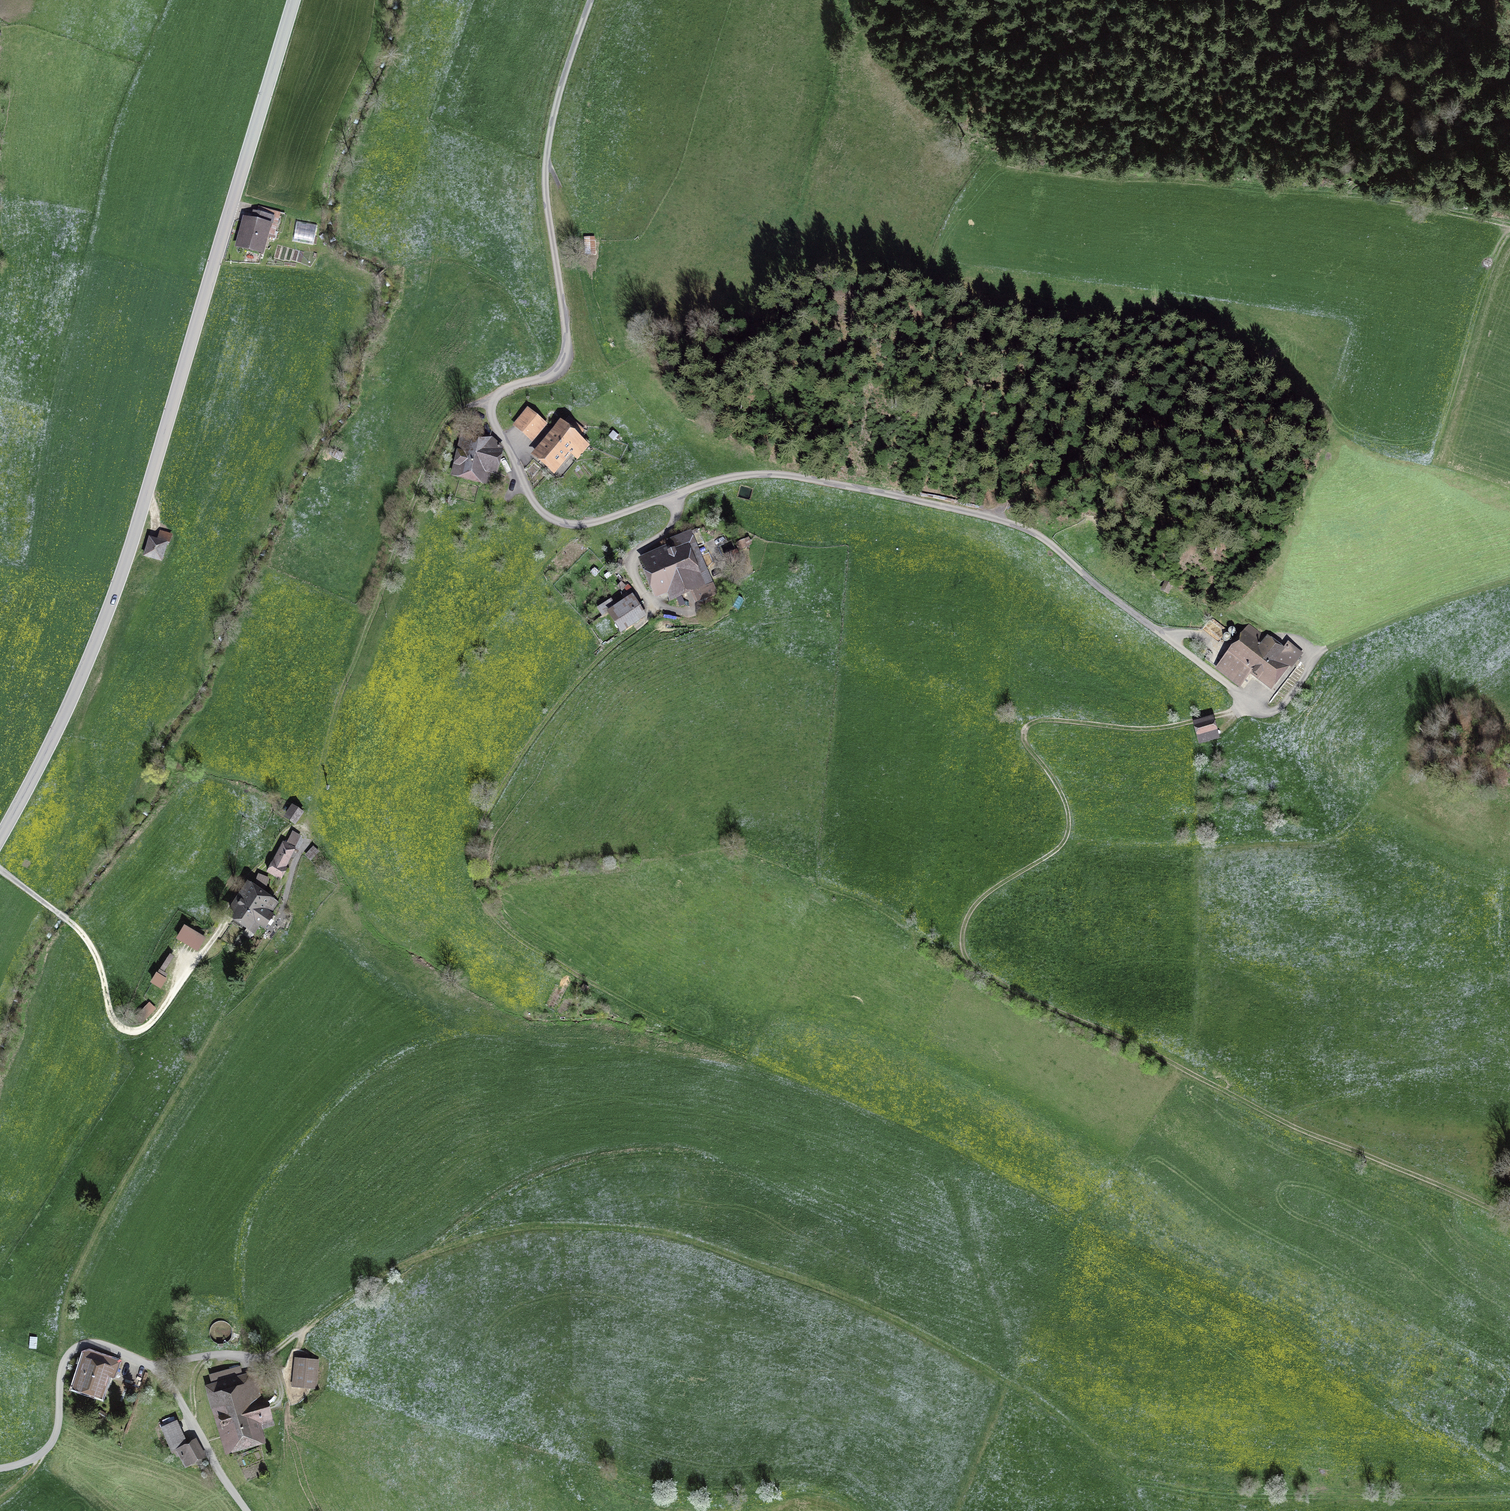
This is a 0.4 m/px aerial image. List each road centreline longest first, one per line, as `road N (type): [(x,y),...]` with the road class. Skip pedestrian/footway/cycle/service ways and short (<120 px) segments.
road 1 (track): [(242,1355),(272,1353),(365,1285),(487,1235),(559,1227),(640,1232),(695,1242),(933,1335),(1003,1372),(1143,1481),(1240,1495),(1509,1498)]
road 2 (unclassified): [(589,0),(556,102),(544,173),(567,357),(547,376),(503,389),(492,405),(532,501),(557,520),(583,524),(725,478),(767,473),(991,517),(1048,541),(1249,700)]
road 3 (track): [(1509,1217),(1262,1113),(1177,1063),(982,974),(964,953),(964,923),(981,896),(1056,850),(1068,834),(1062,795),(1026,744),(1027,727),(1061,720),(1154,728),(1242,710),(1249,700),(1266,714),(1280,709),(1310,668),(1310,651),(1282,638)]
road 4 (tertiary): [(0,836),(74,694),(128,557),(295,0)]
road 5 (track): [(0,871),(87,941),(122,1030),(153,1022),(239,890),(285,833),(302,829),(306,839),(278,921)]
road 6 (unclassified): [(0,1468),(47,1448),(58,1425),(63,1363),(81,1346),(99,1344),(160,1372),(246,1510)]
road 7 (track): [(1509,138),(1361,183),(1509,223)]
road 8 (track): [(424,1255),(499,1200),(583,1165),(675,1154)]
road 9 (track): [(1250,0),(1305,22),(1422,38),(1509,77)]
road 10 (track): [(381,593),(447,420),(469,404),(492,405)]
road 11 (track): [(671,495),(676,517),(665,537),(638,549),(629,563),(633,579),(657,607),(705,608)]

